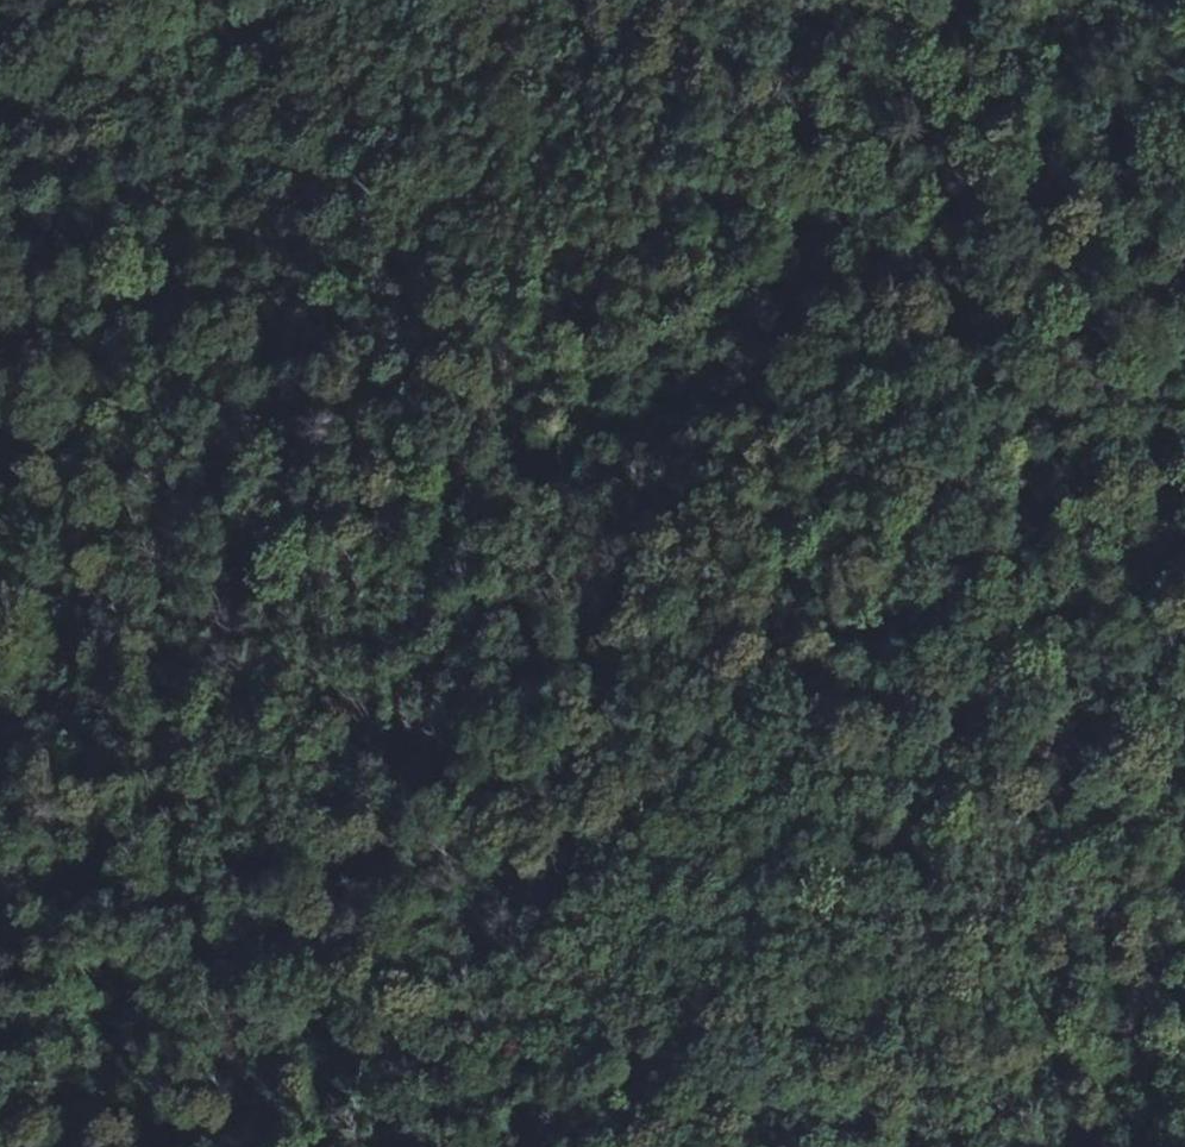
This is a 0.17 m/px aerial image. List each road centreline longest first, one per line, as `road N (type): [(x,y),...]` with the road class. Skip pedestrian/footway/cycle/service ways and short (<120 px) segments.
road 1 (track): [(0,960),(256,704),(394,596),(842,282),(1012,197),(1049,72),(1084,0)]
road 2 (track): [(382,1146),(669,821),(775,723),(917,629),(1184,507)]
road 3 (track): [(227,0),(113,120),(0,205)]

